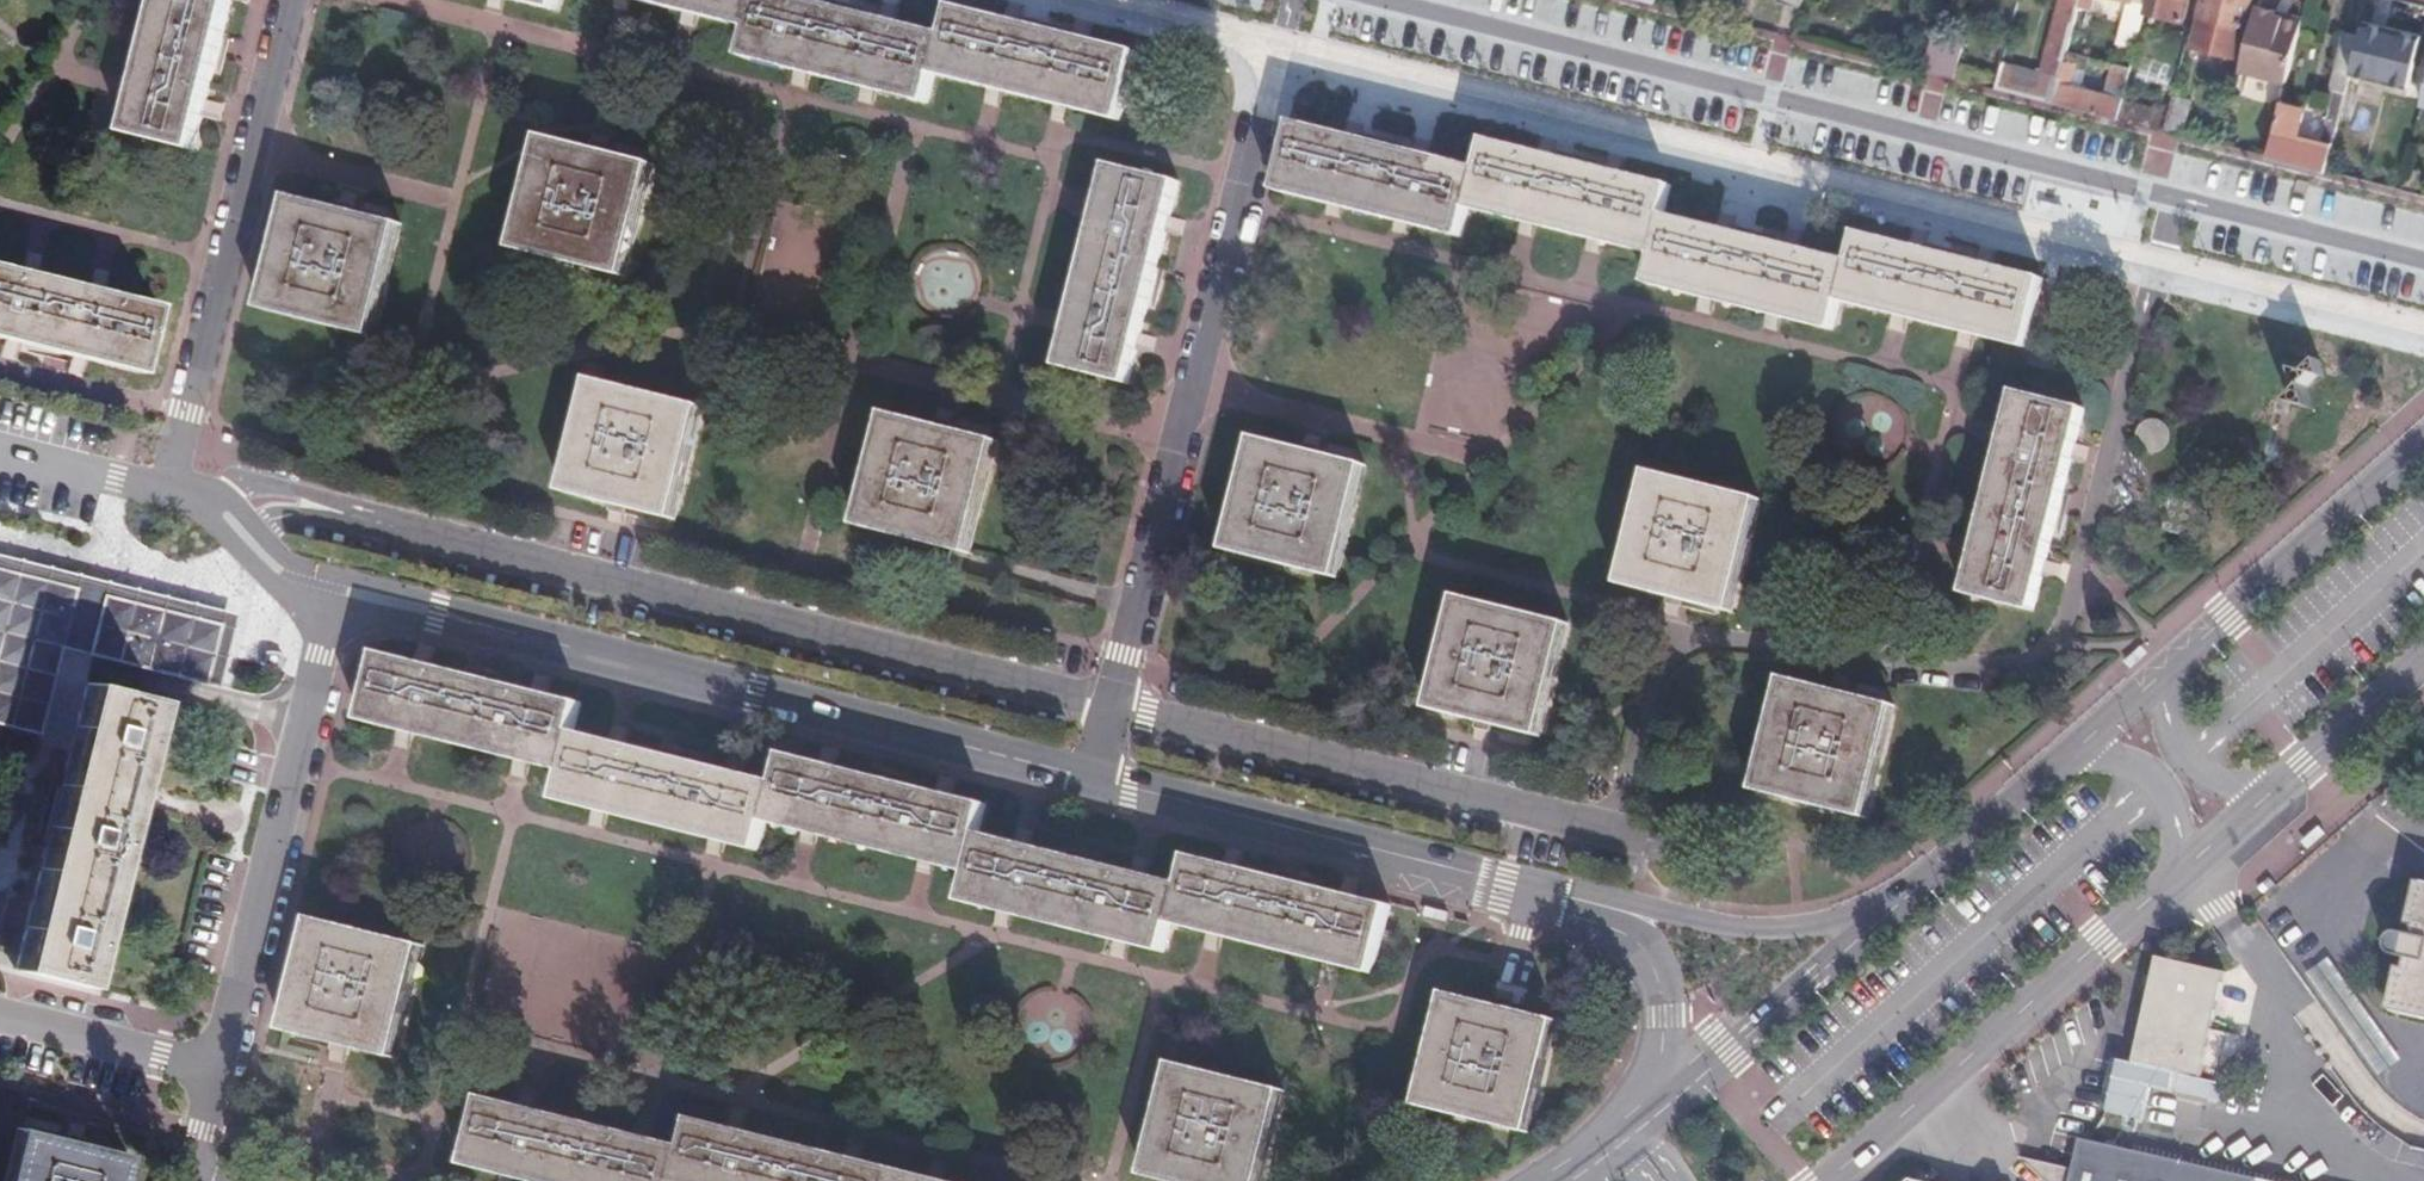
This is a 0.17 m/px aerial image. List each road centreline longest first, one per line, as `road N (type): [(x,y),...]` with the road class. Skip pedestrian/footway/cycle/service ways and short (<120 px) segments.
road 1 (unclassified): [(2153,255),(2068,612),(2049,647),(1996,669),(1710,641),(1672,658),(1625,825)]
road 2 (residential): [(2153,255),(1274,38)]
road 3 (residential): [(2167,194),(1385,0)]
road 4 (residential): [(1098,781),(337,590)]
road 5 (unclassified): [(359,517),(1117,702)]
road 6 (residential): [(1117,702),(1274,38)]
road 7 (unclassified): [(1117,702),(1625,825)]
road 8 (residential): [(1602,906),(1098,781)]
road 9 (residential): [(286,0),(170,491)]
road 10 (secondary): [(1826,1180),(2186,870)]
road 11 (residential): [(211,1074),(302,723)]
road 12 (secondary): [(2423,444),(2164,675)]
road 13 (secondary): [(1887,921),(1631,1133)]
road 14 (residential): [(1887,921),(1781,932),(1602,906)]
road 15 (residential): [(2423,320),(2153,255)]
road 16 (residential): [(2423,260),(2167,194)]
road 17 (secondary): [(2080,749),(1887,921)]
road 18 (unclassified): [(302,723),(57,666)]
road 19 (residential): [(1602,906),(1641,950),(1663,1015),(1665,1038),(1631,1133)]
road 20 (residential): [(0,1021),(211,1074)]
road 21 (secondary): [(2269,797),(2423,663)]
road 22 (secondary): [(2164,675),(2170,744),(2181,763),(2209,780),(2269,797)]
road 23 (secondary): [(2186,870),(2175,811),(2160,787),(2131,764),(2080,749)]
road 24 (residential): [(170,491),(0,451)]
road 25 (residential): [(1274,38),(1120,0)]
road 26 (unclassified): [(359,517),(258,483),(212,503)]
road 27 (residential): [(302,723),(337,590)]

